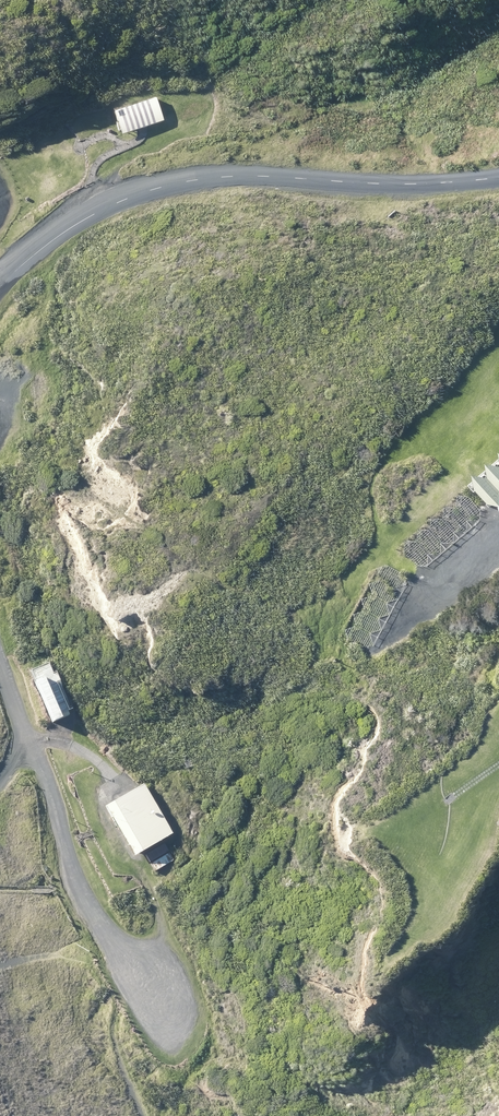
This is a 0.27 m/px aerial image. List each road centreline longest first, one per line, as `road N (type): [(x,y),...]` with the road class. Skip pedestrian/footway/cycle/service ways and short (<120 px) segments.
road 1 (unclassified): [(498,160),(386,178),(236,162),(115,197),(49,230),(0,275)]

